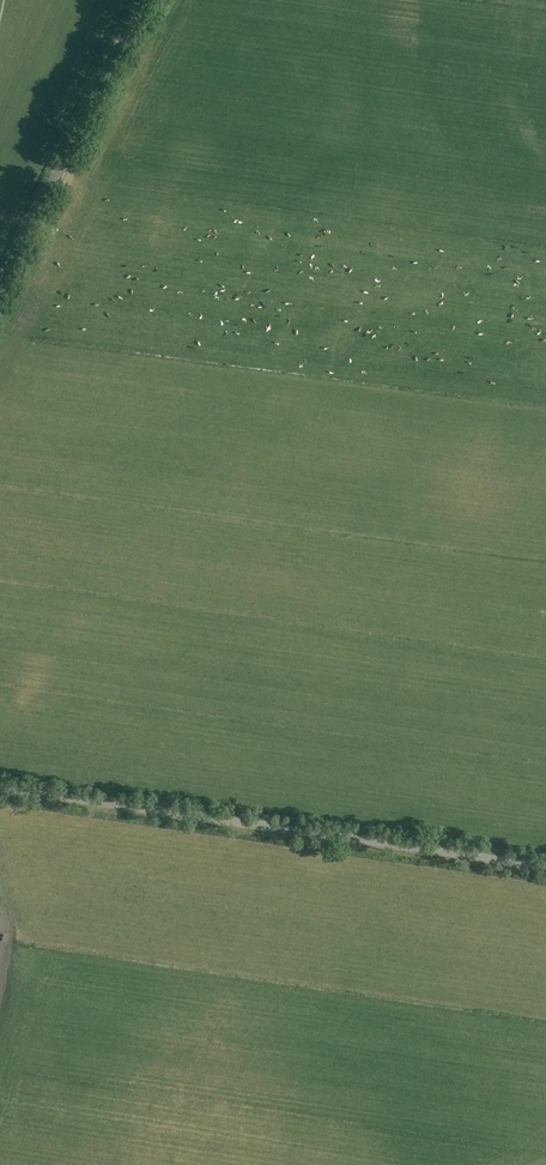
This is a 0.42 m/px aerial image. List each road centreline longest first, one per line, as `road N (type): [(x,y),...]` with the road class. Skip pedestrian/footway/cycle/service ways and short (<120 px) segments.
road 1 (unclassified): [(545,864),(0,786)]
road 2 (tertiary): [(0,289),(143,0)]

